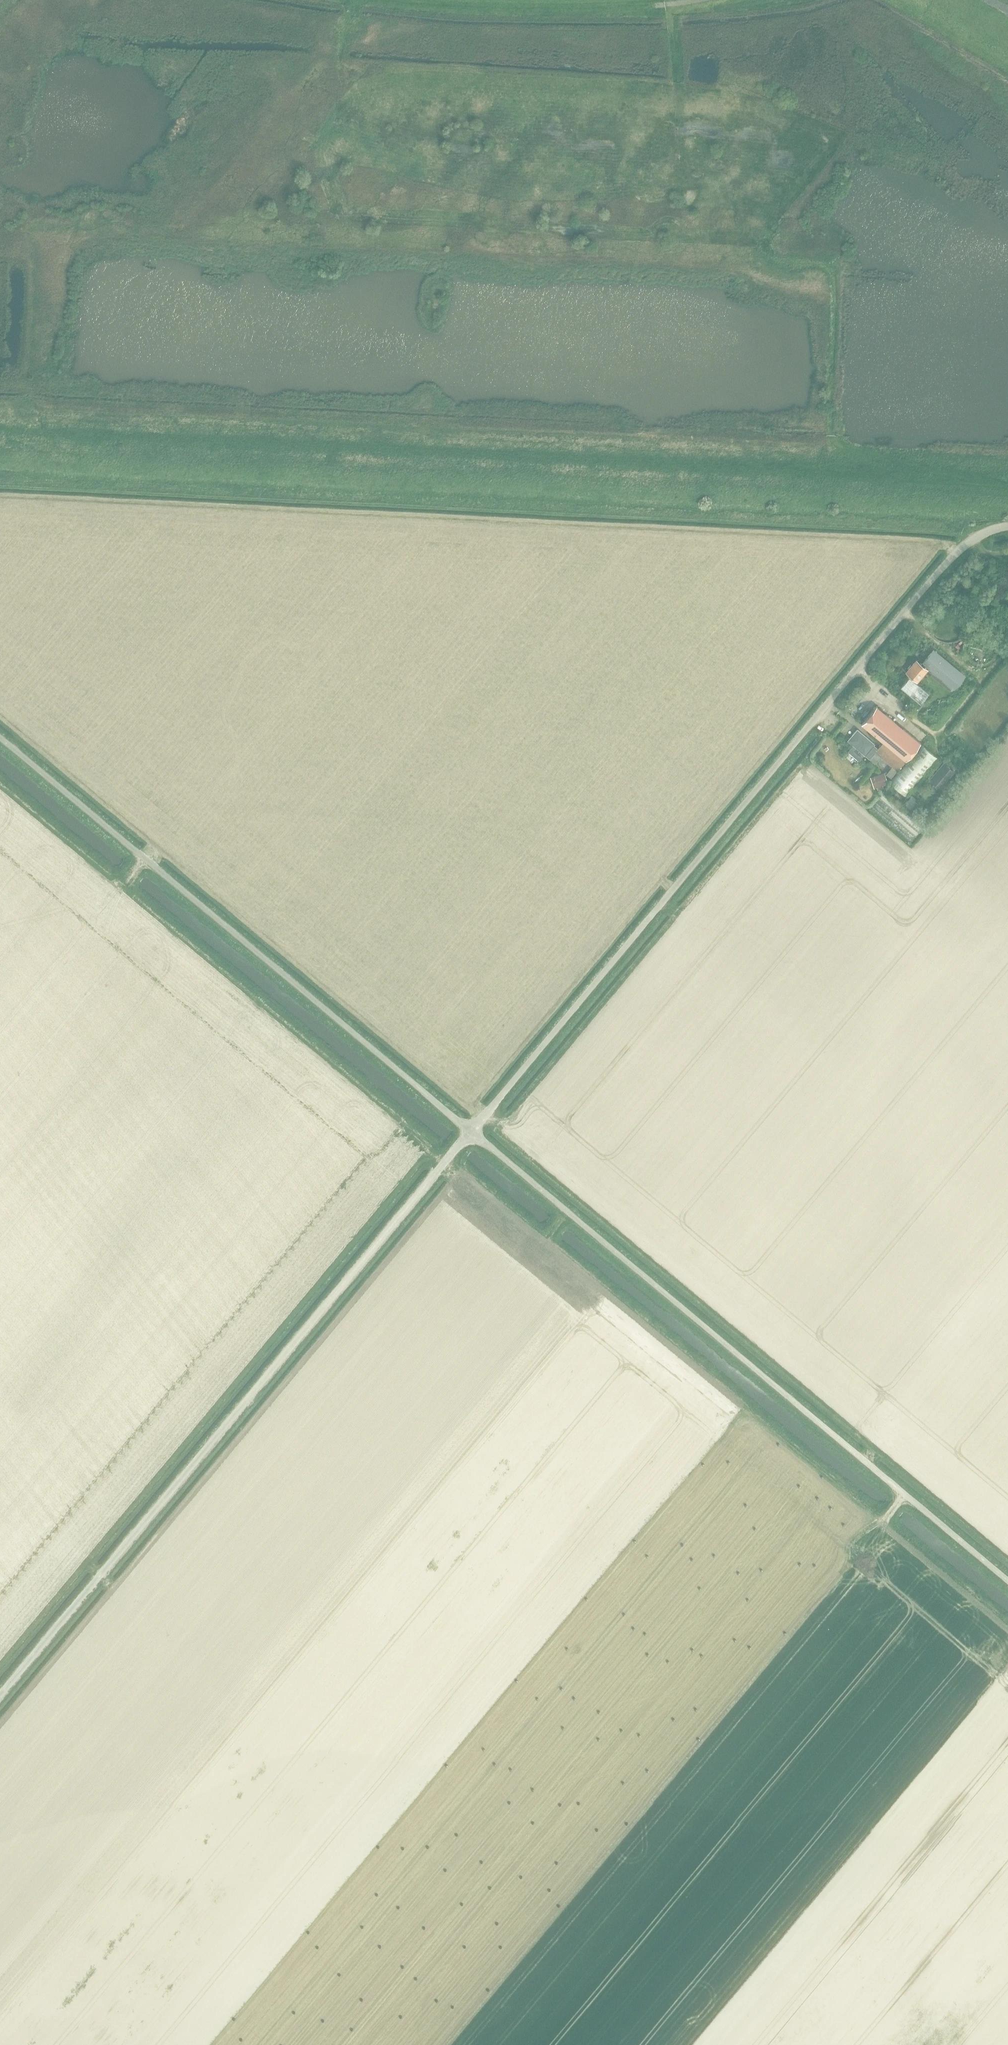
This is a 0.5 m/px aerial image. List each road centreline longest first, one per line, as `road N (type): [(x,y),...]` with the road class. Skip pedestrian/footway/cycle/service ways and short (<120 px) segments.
road 1 (unclassified): [(471,1132),(953,555),(1007,527)]
road 2 (unclassified): [(0,1699),(471,1132)]
road 3 (unclassified): [(1007,1580),(471,1132)]
road 4 (unclassified): [(0,738),(471,1132)]
road 5 (track): [(365,0),(619,7),(690,0)]

